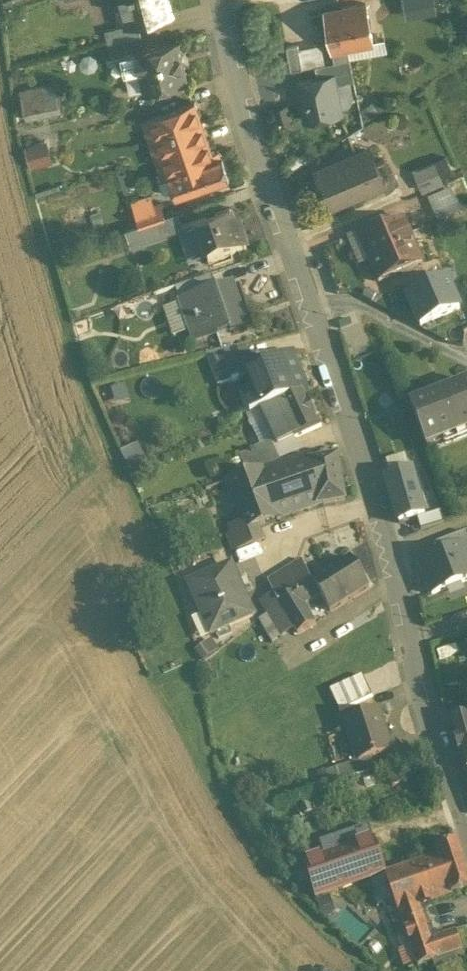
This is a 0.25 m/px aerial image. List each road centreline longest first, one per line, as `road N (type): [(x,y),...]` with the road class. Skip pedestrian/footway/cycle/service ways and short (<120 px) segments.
road 1 (residential): [(412,639),(379,502),(316,312)]
road 2 (residential): [(316,312),(240,88),(223,0)]
road 3 (residential): [(466,826),(412,639)]
road 4 (residential): [(316,312),(363,308),(466,363)]

